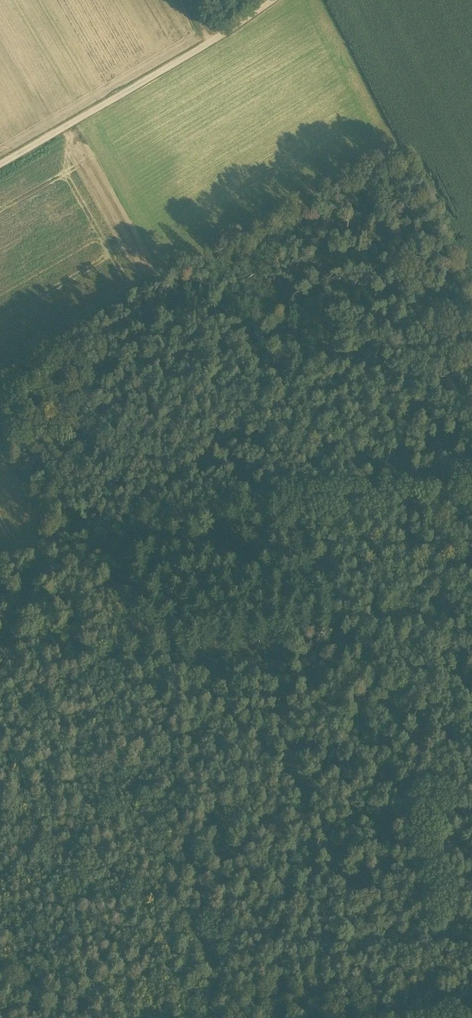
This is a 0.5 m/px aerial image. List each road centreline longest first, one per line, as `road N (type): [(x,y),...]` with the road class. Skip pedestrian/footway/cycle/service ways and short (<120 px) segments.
road 1 (track): [(471,486),(44,539)]
road 2 (track): [(0,164),(271,0)]
road 3 (track): [(44,539),(0,667)]

